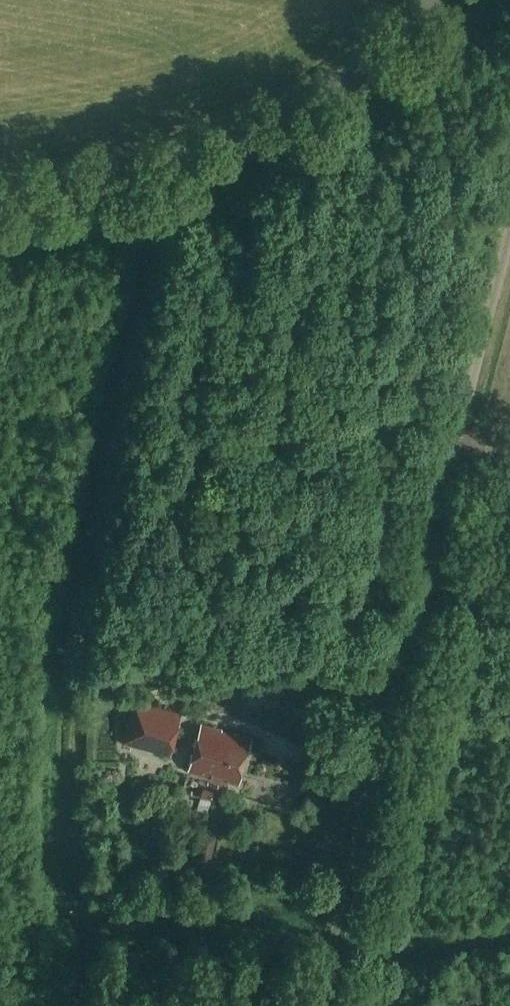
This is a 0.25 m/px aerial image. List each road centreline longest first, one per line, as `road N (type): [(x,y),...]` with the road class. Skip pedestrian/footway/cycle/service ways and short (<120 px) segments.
road 1 (unclassified): [(337,929),(509,228)]
road 2 (tertiary): [(0,189),(170,162),(239,137),(355,68),(434,0)]

